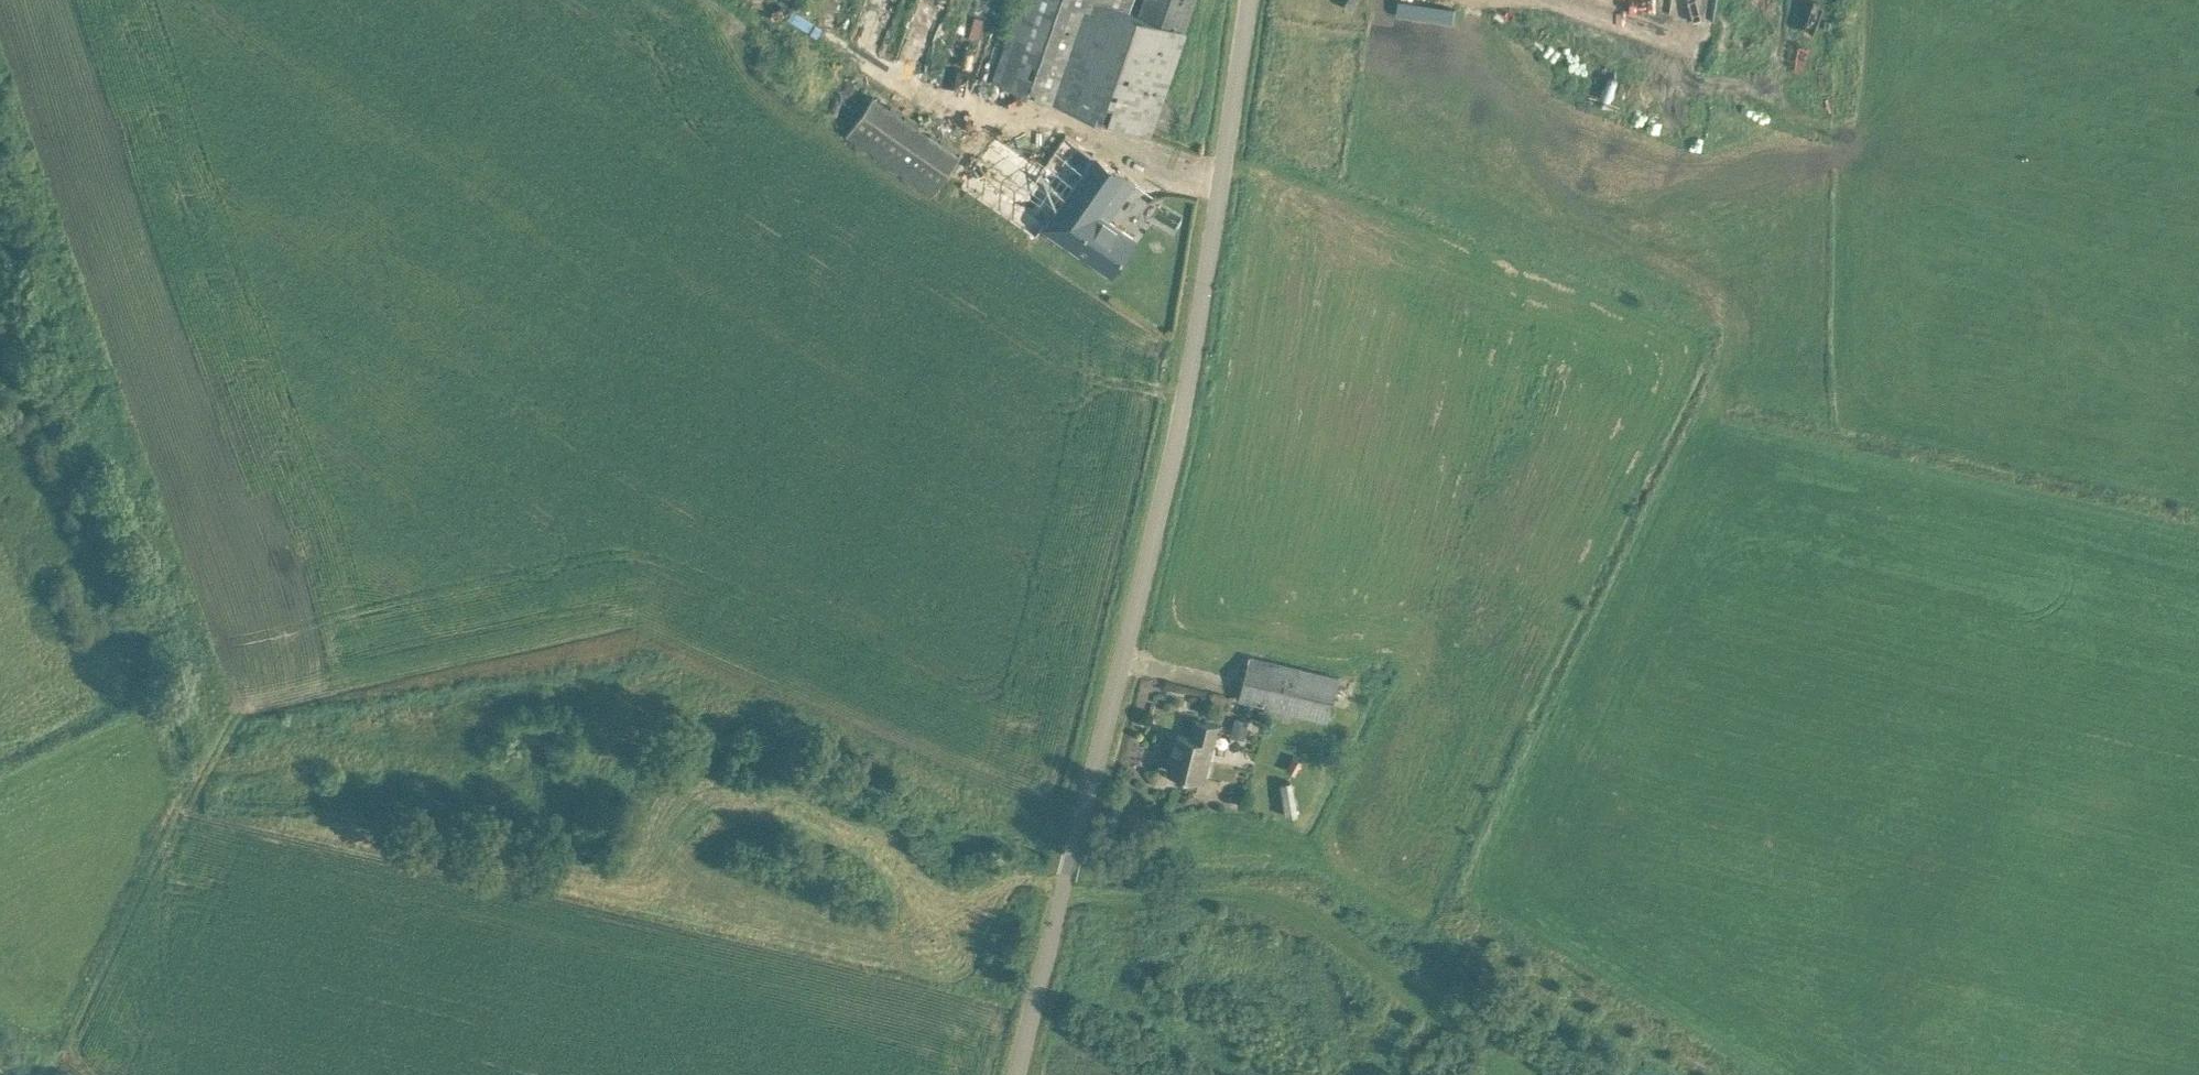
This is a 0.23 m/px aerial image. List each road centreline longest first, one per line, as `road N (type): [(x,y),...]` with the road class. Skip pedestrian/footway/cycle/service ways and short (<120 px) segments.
road 1 (unclassified): [(1016,1074),(1177,435),(1248,0)]

